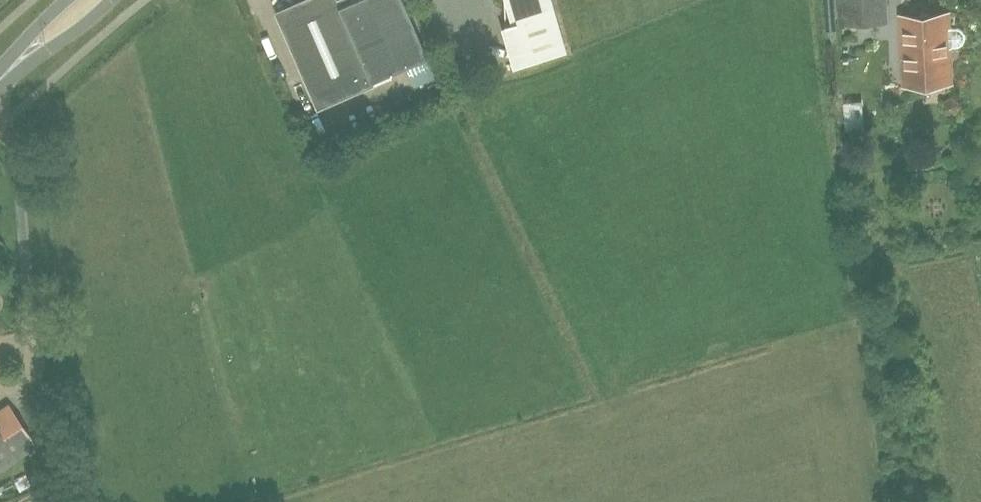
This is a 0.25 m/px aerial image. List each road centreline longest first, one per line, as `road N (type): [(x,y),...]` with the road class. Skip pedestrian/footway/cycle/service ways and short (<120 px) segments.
road 1 (primary): [(0,82),(112,0)]

